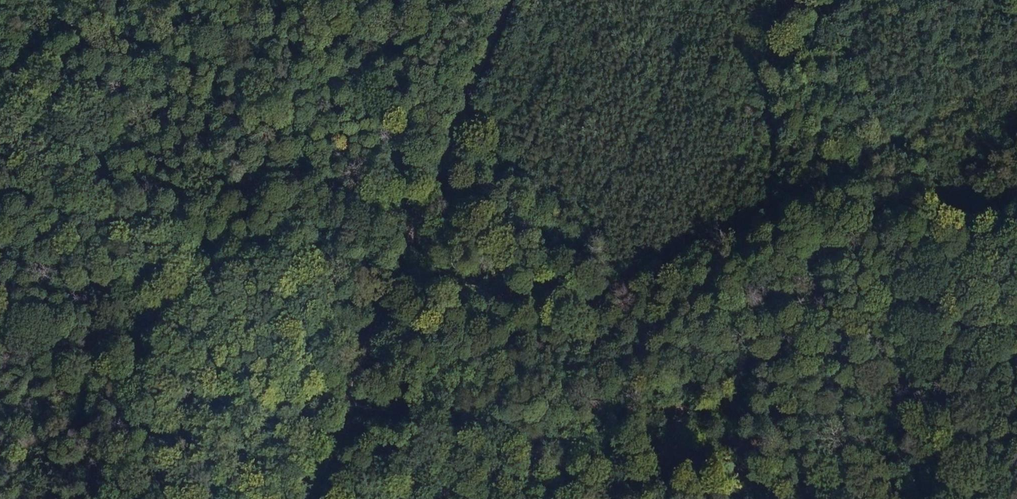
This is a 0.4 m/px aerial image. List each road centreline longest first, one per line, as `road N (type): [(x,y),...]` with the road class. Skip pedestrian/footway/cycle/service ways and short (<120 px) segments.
road 1 (track): [(508,0),(310,498)]

